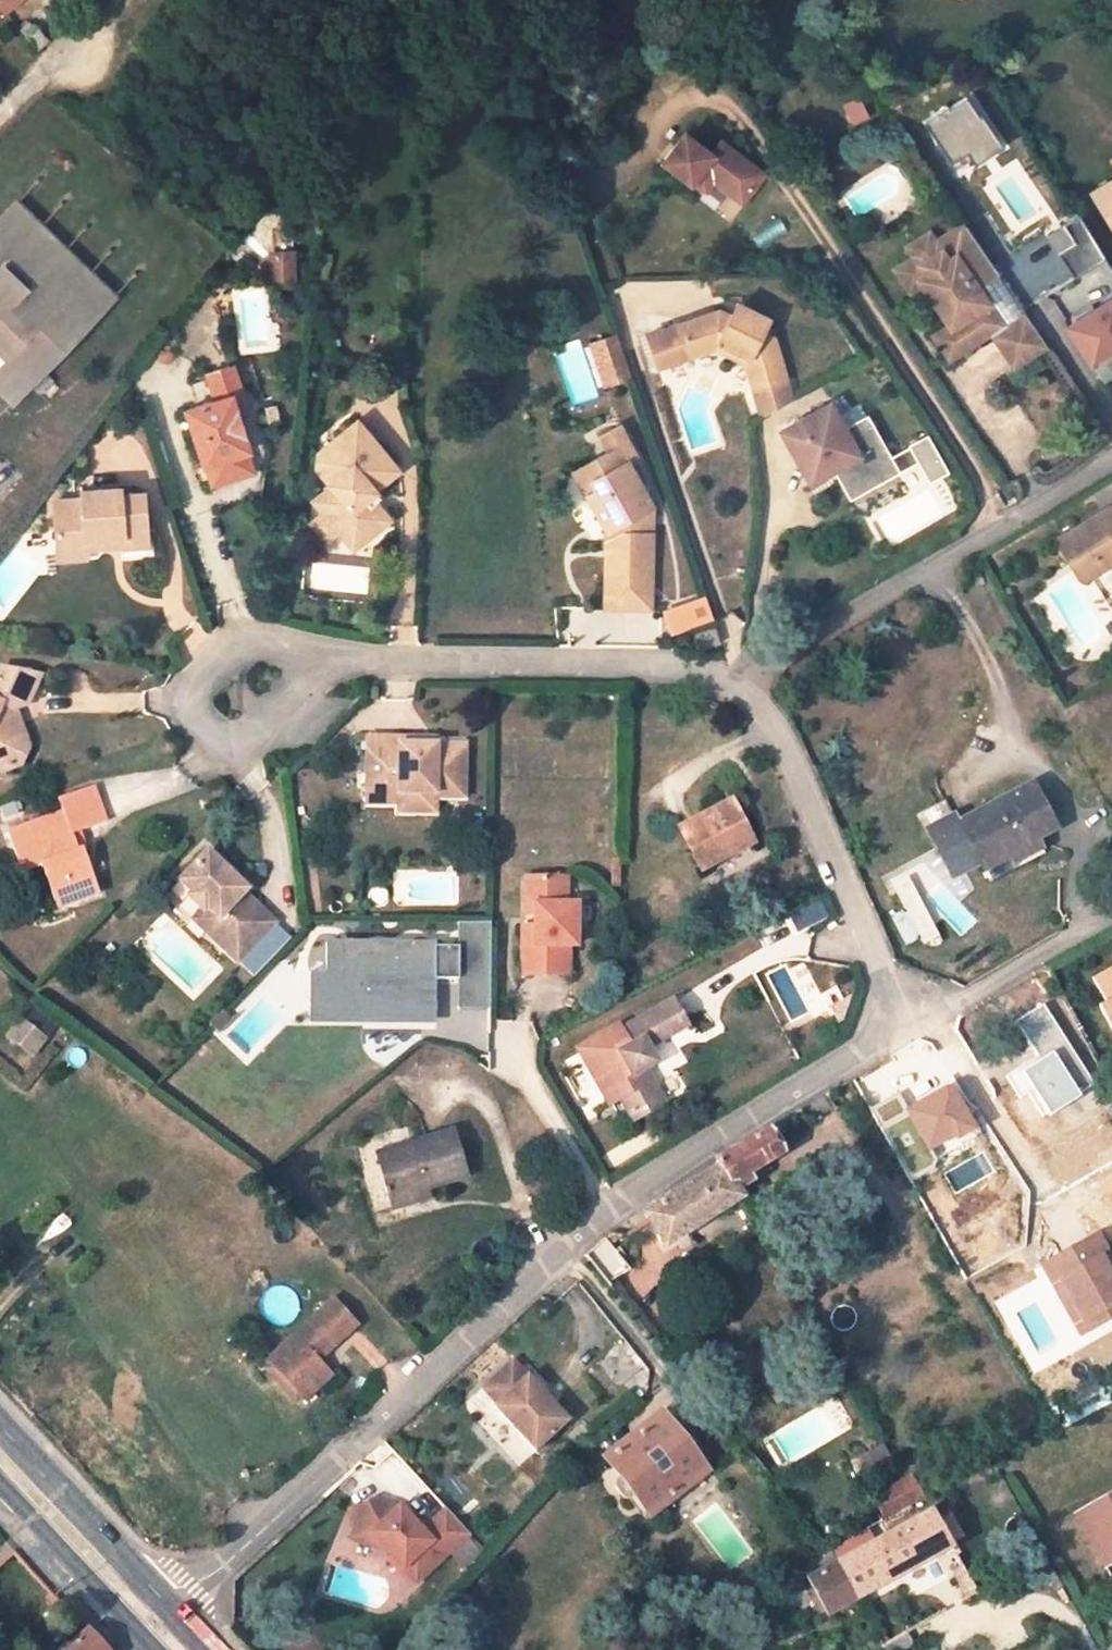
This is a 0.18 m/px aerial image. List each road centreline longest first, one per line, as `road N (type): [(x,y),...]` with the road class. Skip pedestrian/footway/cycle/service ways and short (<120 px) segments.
road 1 (residential): [(898,1033),(614,1197),(175,1610)]
road 2 (residential): [(1111,453),(730,687)]
road 3 (residential): [(730,687),(674,670),(326,667)]
road 4 (residential): [(898,1033),(766,717),(730,687)]
road 5 (residential): [(326,667),(242,644),(186,691),(181,707),(202,741),(252,739)]
road 6 (primary): [(175,1610),(0,1426)]
road 7 (residential): [(1111,916),(898,1033)]

